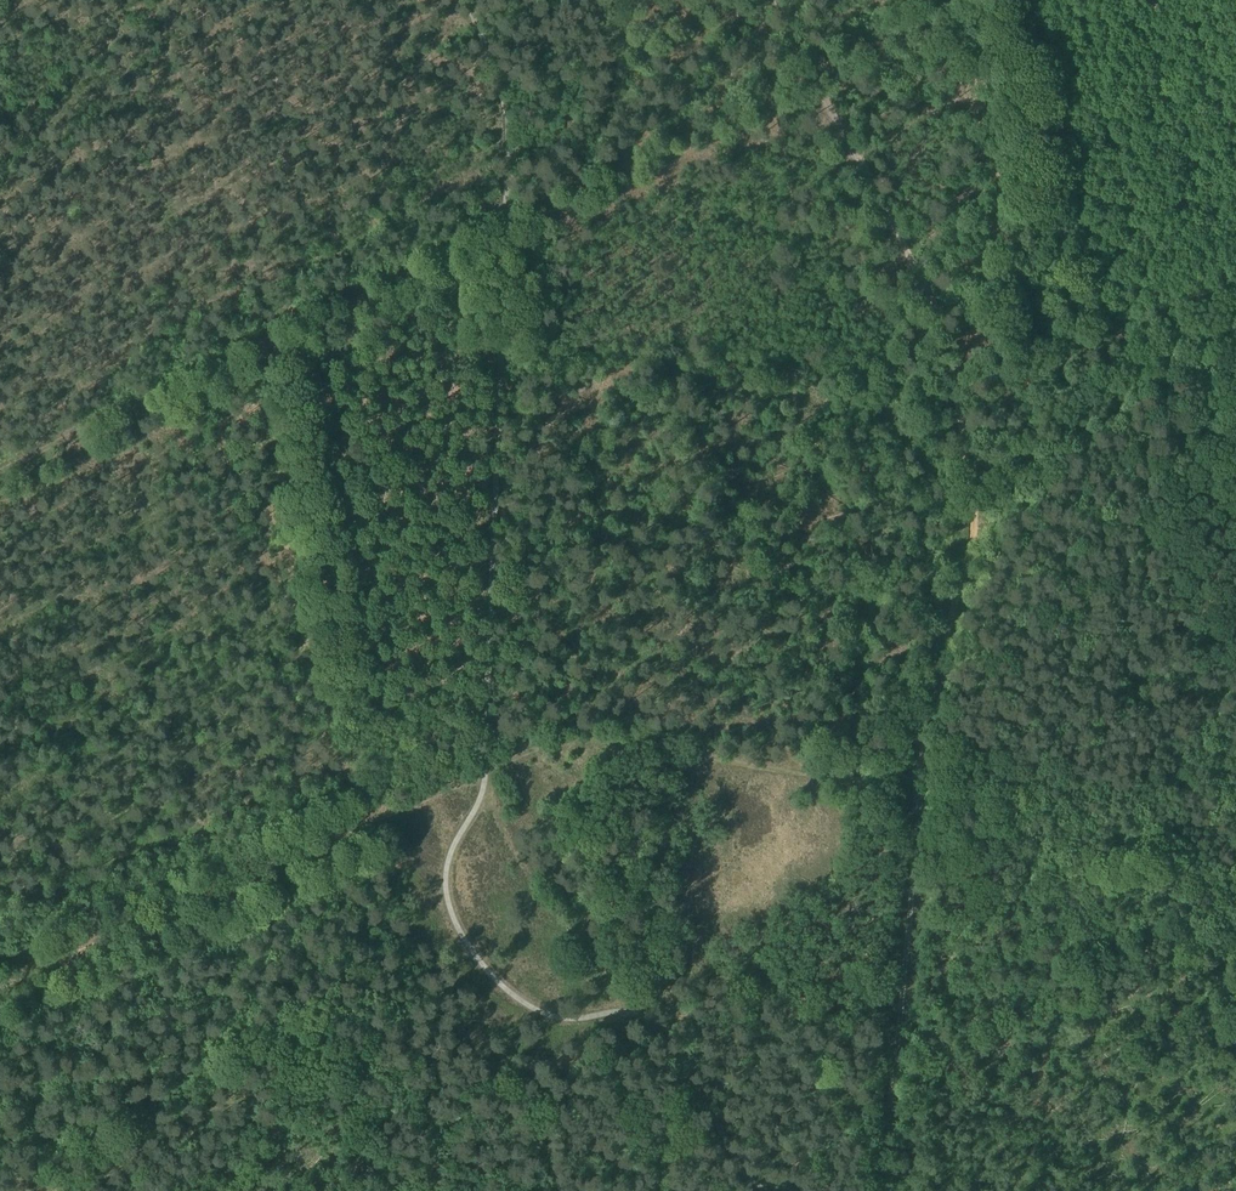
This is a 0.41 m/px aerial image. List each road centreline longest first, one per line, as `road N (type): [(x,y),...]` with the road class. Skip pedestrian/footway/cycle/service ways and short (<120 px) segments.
road 1 (track): [(819,70),(0,489)]
road 2 (track): [(0,995),(485,774)]

